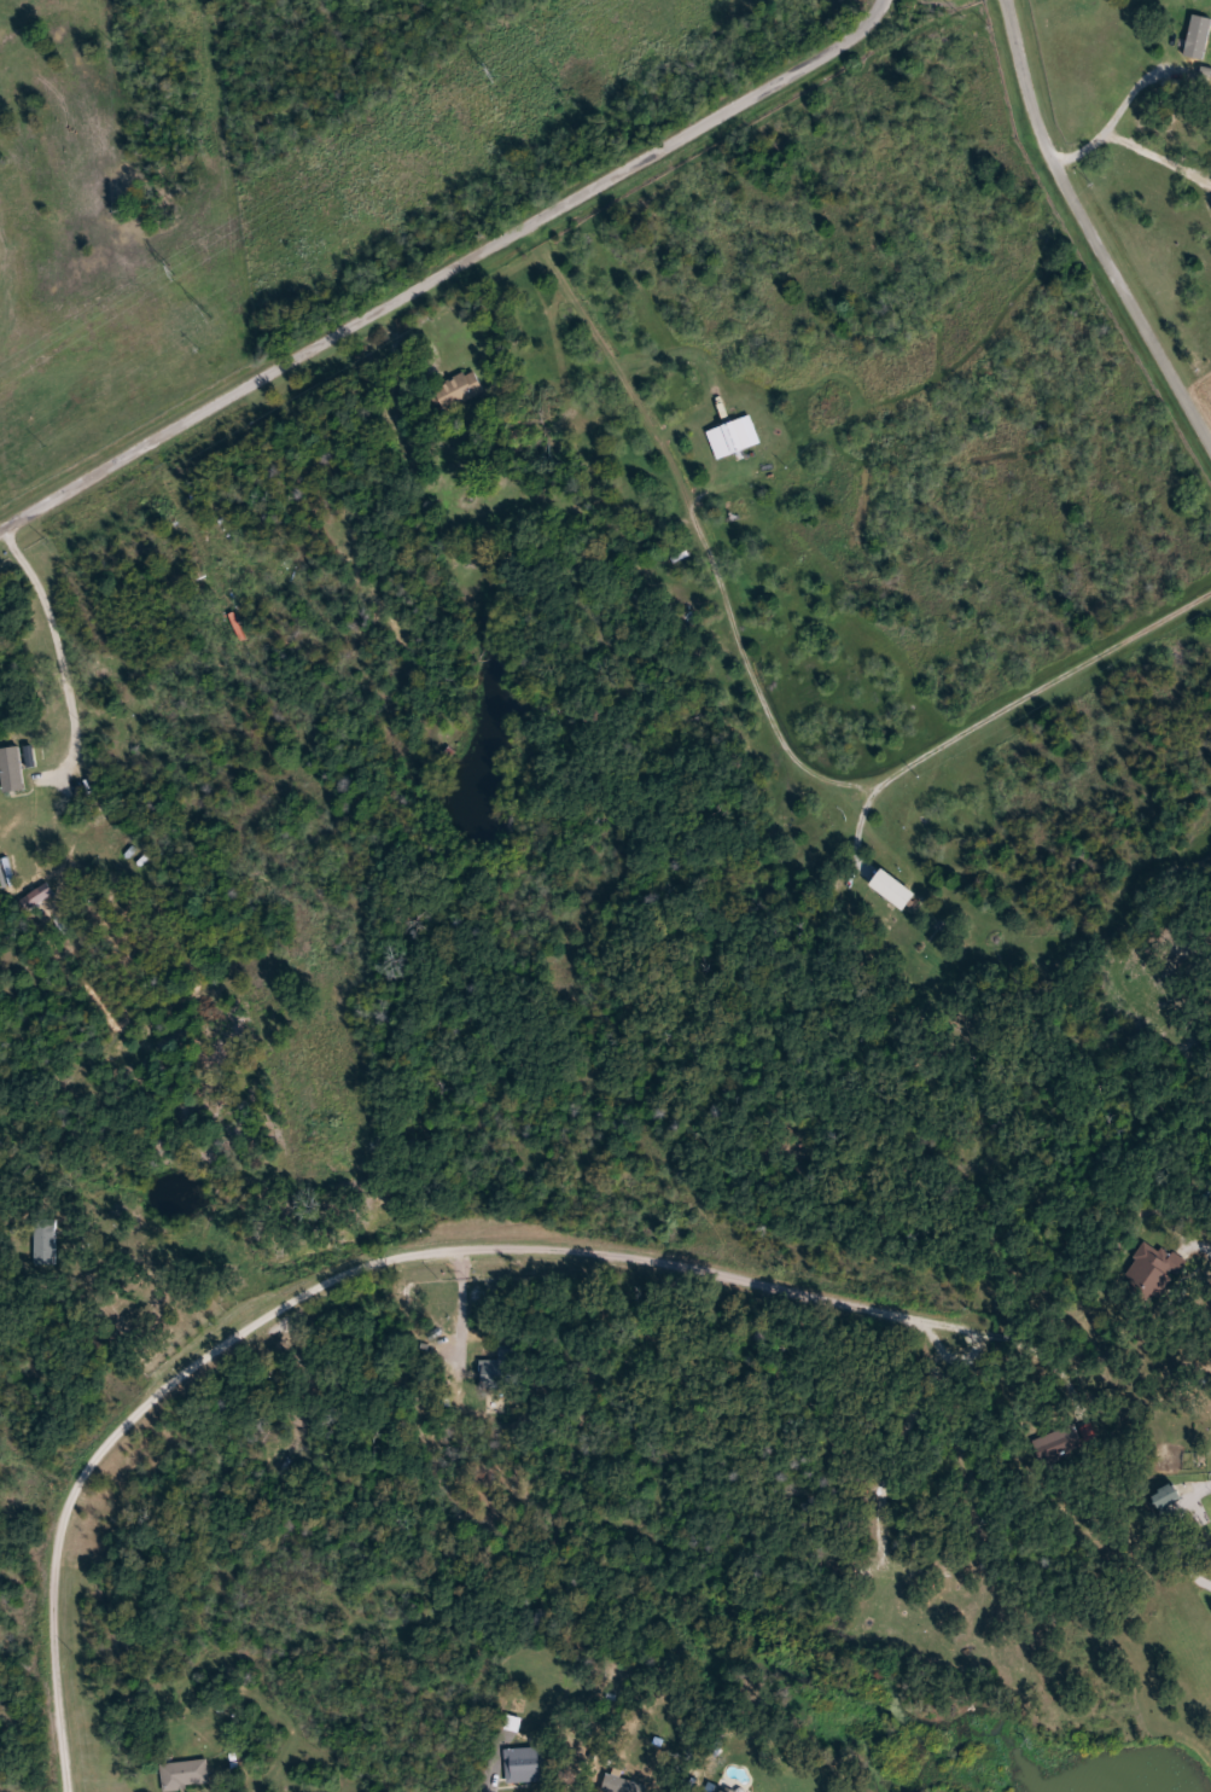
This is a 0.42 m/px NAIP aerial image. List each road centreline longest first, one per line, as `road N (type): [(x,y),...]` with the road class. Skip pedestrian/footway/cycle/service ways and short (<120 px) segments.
road 1 (residential): [(68,1791),(53,1637),(63,1515),(97,1456),(162,1387),(278,1308),(363,1266),(442,1250),(560,1247),(681,1266),(972,1332)]
road 2 (residential): [(0,530),(840,47),(886,0)]
road 3 (residential): [(1008,0),(1037,124),(1210,444)]

